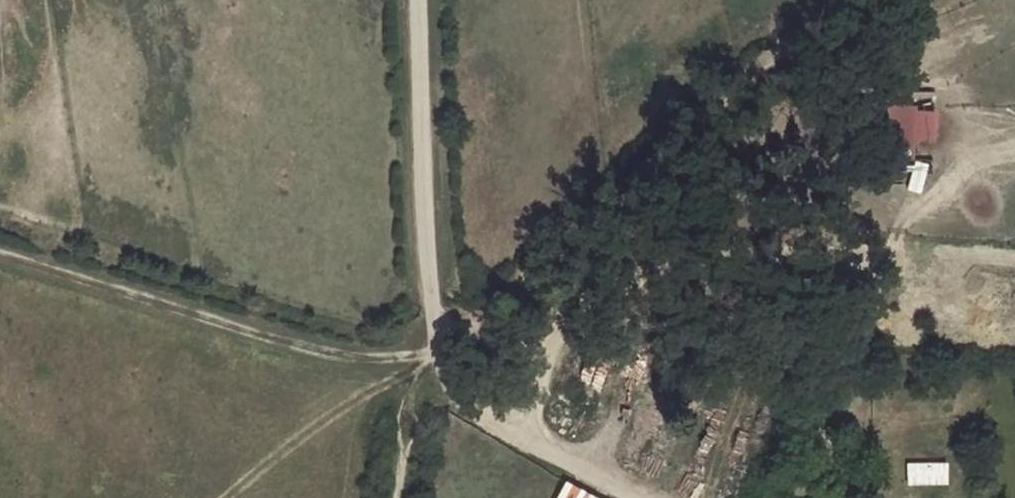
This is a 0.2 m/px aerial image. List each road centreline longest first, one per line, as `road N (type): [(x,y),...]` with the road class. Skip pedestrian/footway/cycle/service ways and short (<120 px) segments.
road 1 (track): [(862,0),(752,73),(466,331),(431,351),(408,423)]
road 2 (track): [(1014,319),(745,259),(636,281),(588,307),(555,339),(513,427)]
road 3 (track): [(0,253),(346,357),(431,351)]
road 4 (track): [(417,0),(431,351)]
road 5 (track): [(431,351),(458,395),(637,497)]
road 6 (track): [(431,351),(283,448),(229,497)]

